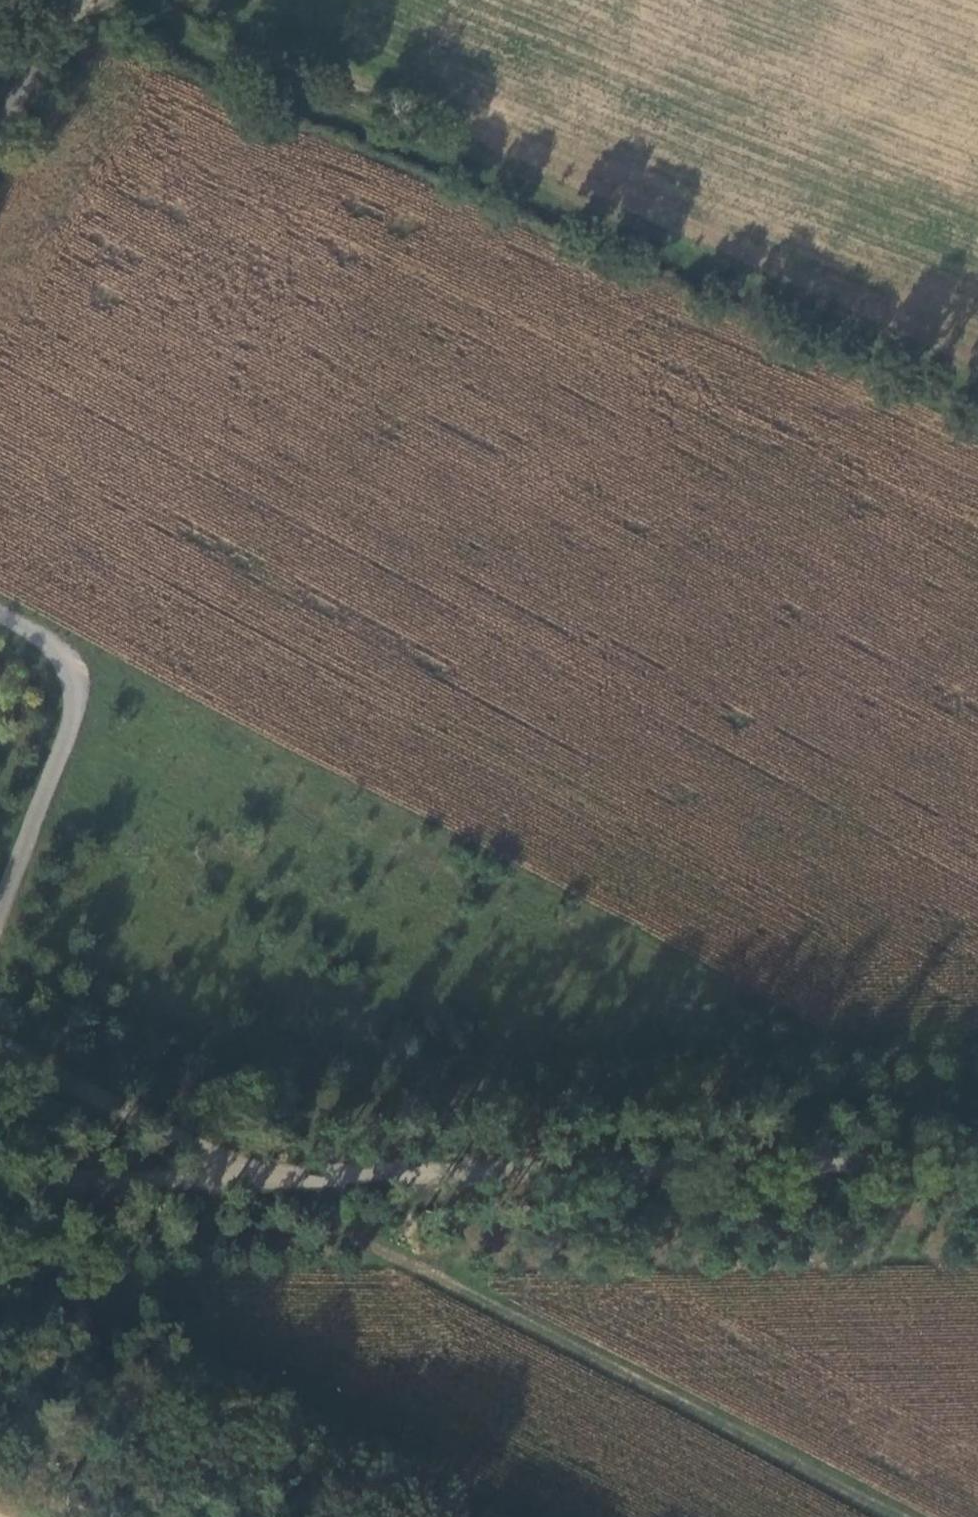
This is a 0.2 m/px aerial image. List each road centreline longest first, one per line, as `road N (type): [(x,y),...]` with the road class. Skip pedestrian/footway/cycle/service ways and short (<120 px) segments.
road 1 (track): [(895,1516),(236,1173)]

